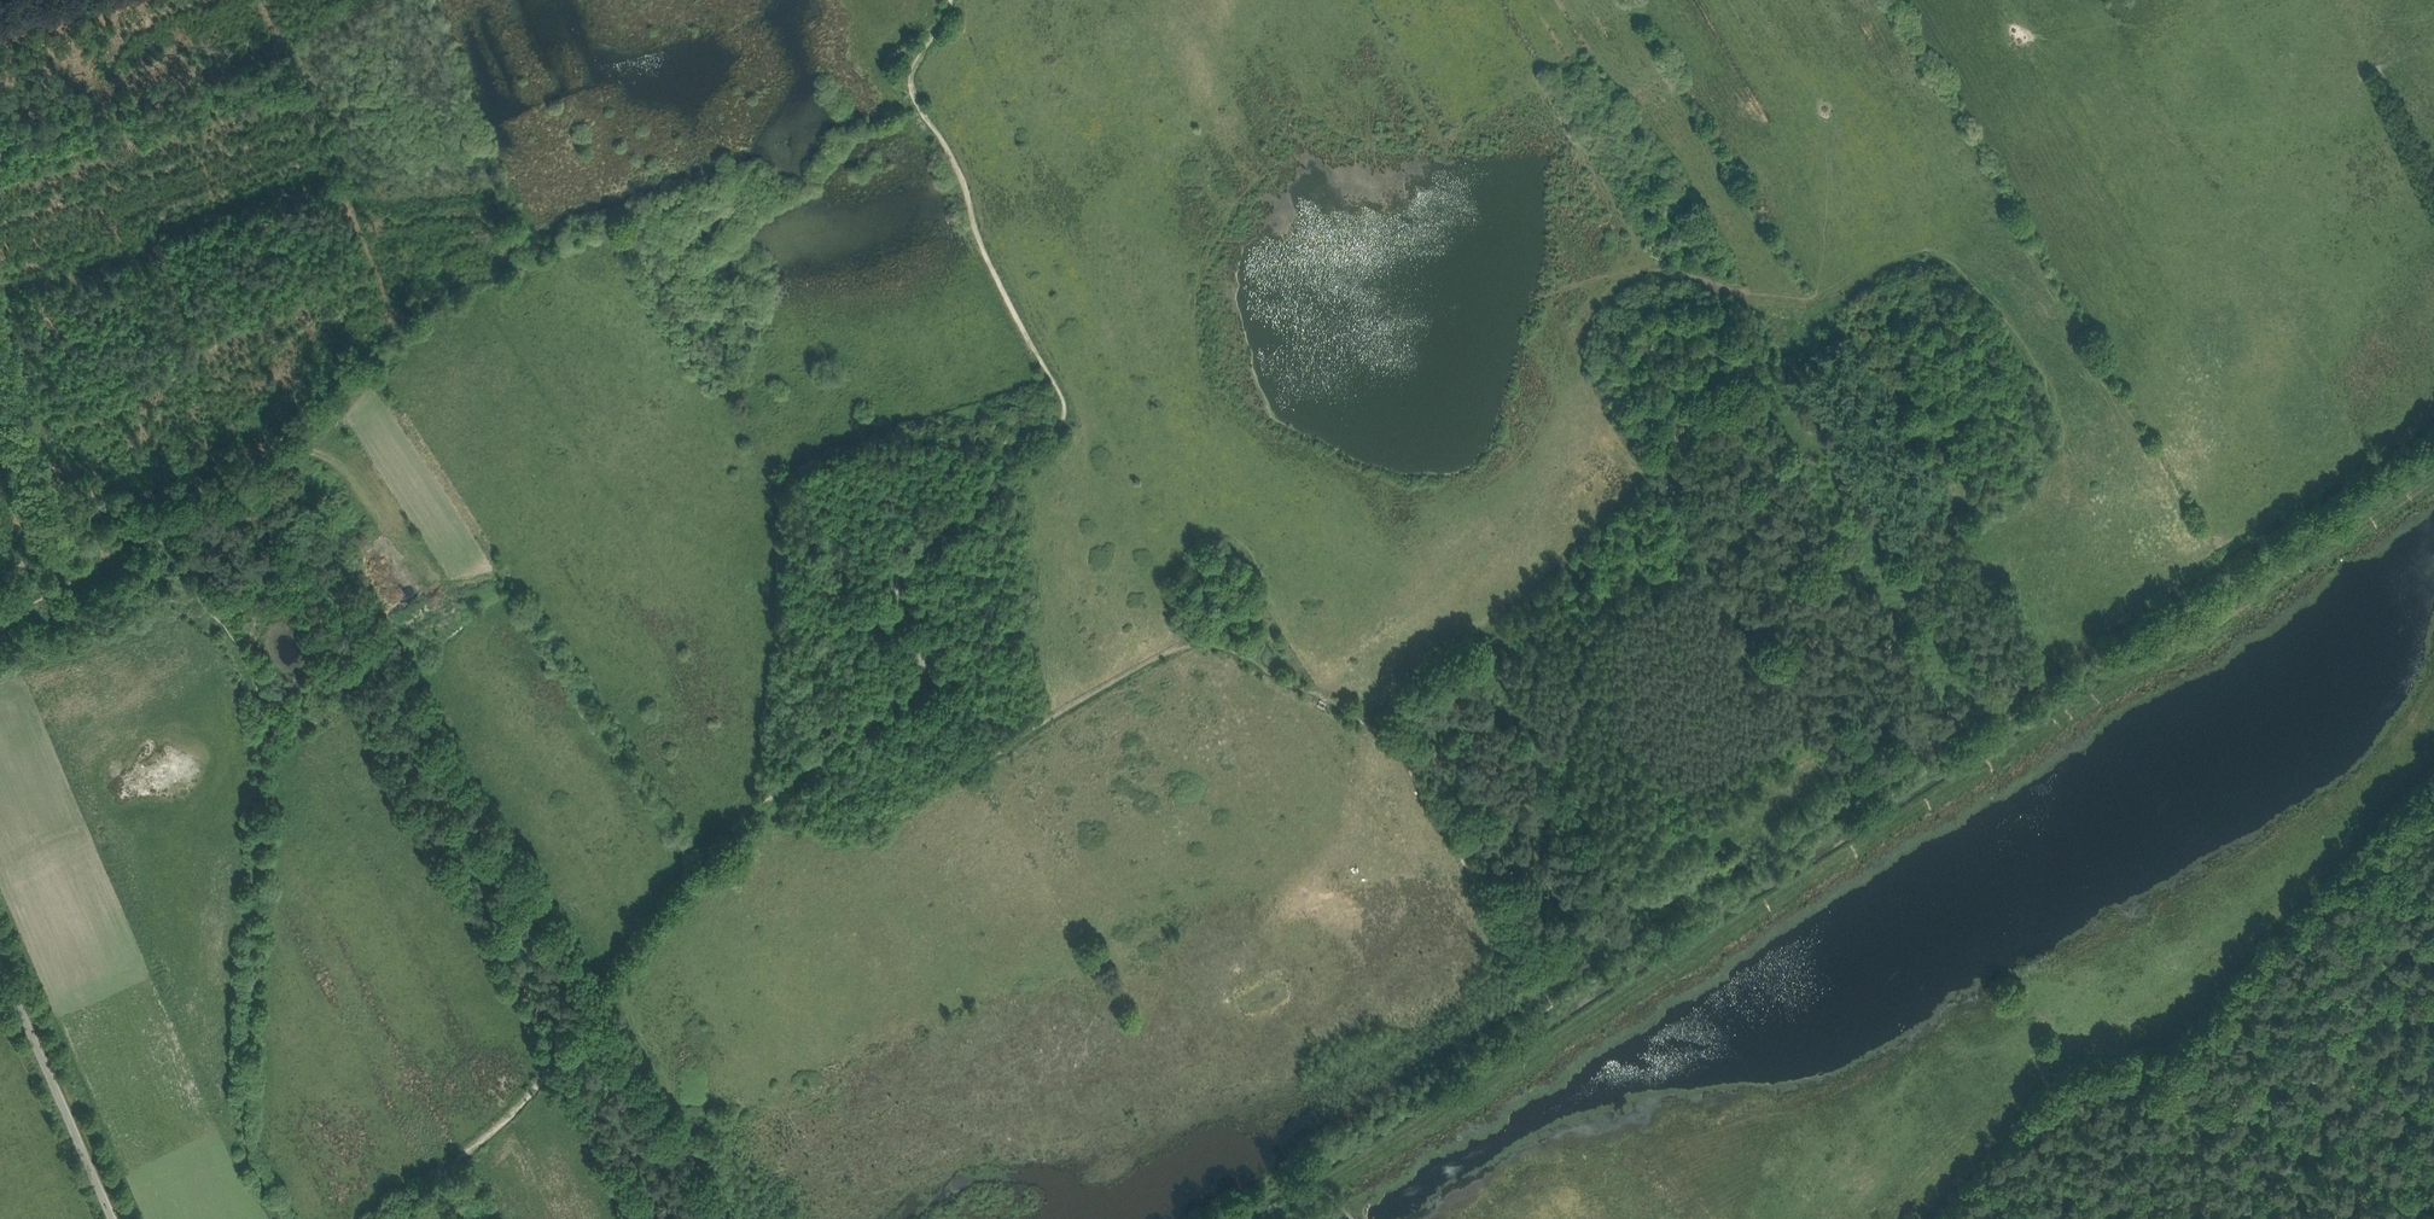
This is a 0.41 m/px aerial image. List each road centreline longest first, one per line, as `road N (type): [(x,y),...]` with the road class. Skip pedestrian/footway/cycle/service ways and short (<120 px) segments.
road 1 (unclassified): [(112,1218),(0,963)]
road 2 (track): [(58,515),(0,337)]

